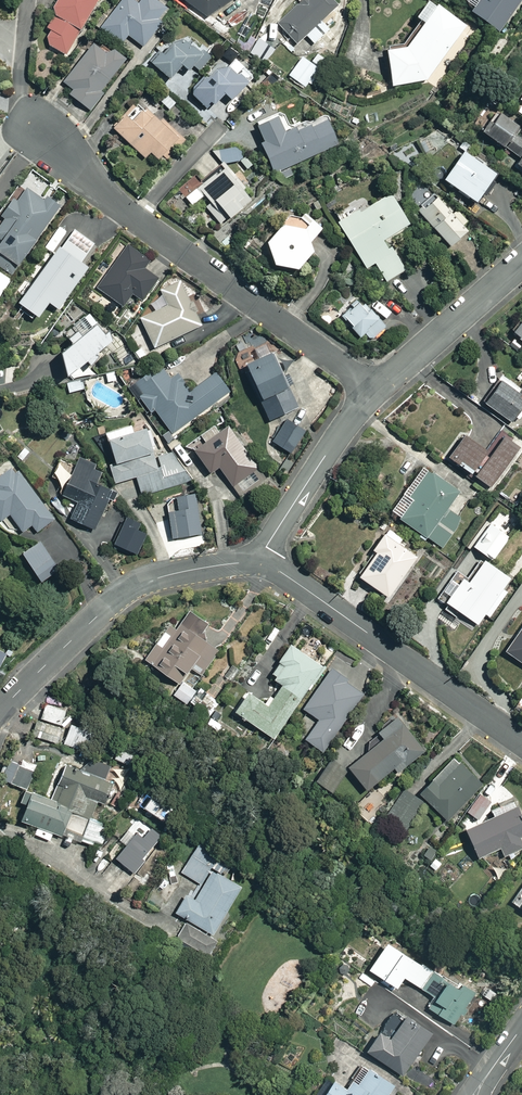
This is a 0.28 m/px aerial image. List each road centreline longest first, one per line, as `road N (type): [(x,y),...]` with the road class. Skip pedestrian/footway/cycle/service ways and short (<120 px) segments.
road 1 (residential): [(30,126),(111,202),(375,390)]
road 2 (residential): [(521,742),(280,571),(255,563)]
road 3 (residential): [(255,563),(192,569),(128,591),(0,711)]
road 4 (residential): [(255,563),(375,390)]
road 5 (residential): [(375,390),(521,261)]

